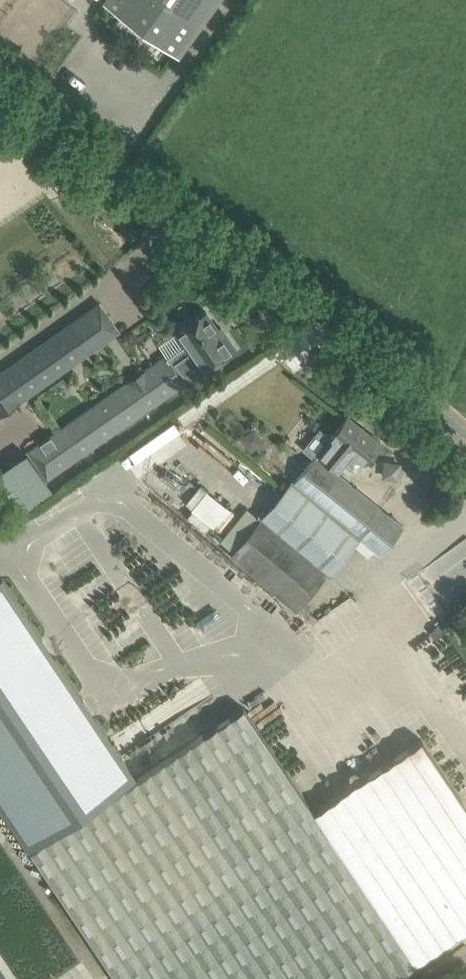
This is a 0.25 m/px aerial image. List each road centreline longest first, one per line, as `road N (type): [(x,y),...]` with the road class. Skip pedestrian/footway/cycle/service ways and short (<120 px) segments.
road 1 (unclassified): [(465,435),(0,94)]

